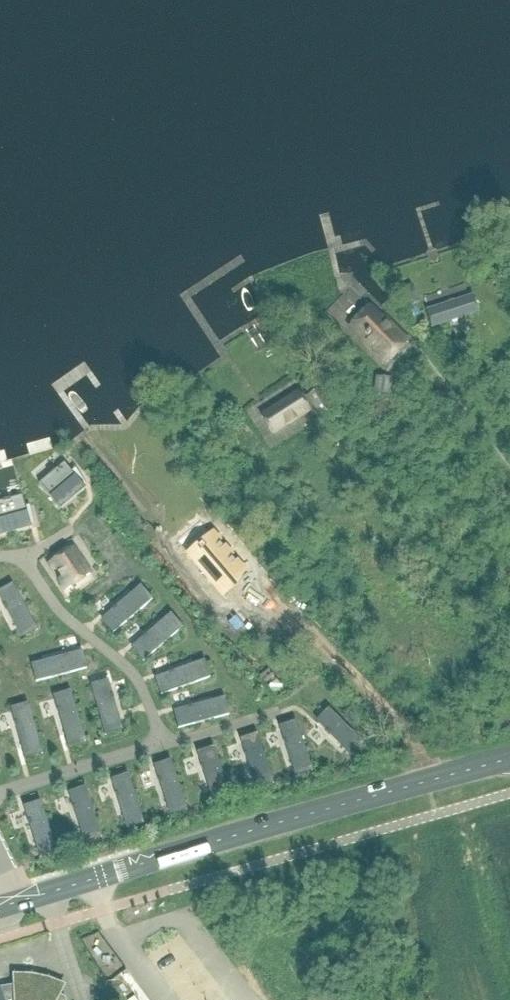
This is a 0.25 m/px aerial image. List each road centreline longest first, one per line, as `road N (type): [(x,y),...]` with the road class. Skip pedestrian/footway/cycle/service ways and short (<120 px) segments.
road 1 (primary): [(0,906),(509,757)]

